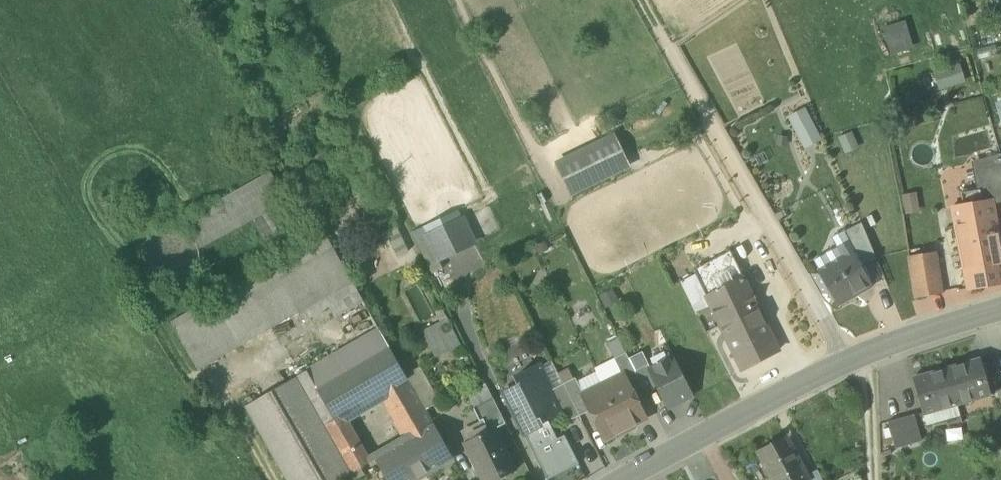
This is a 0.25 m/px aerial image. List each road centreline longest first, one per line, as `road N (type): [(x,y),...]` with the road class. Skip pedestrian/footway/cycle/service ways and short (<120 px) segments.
road 1 (track): [(641,0),(868,388),(874,479)]
road 2 (secondary): [(637,479),(848,360),(1000,311)]

